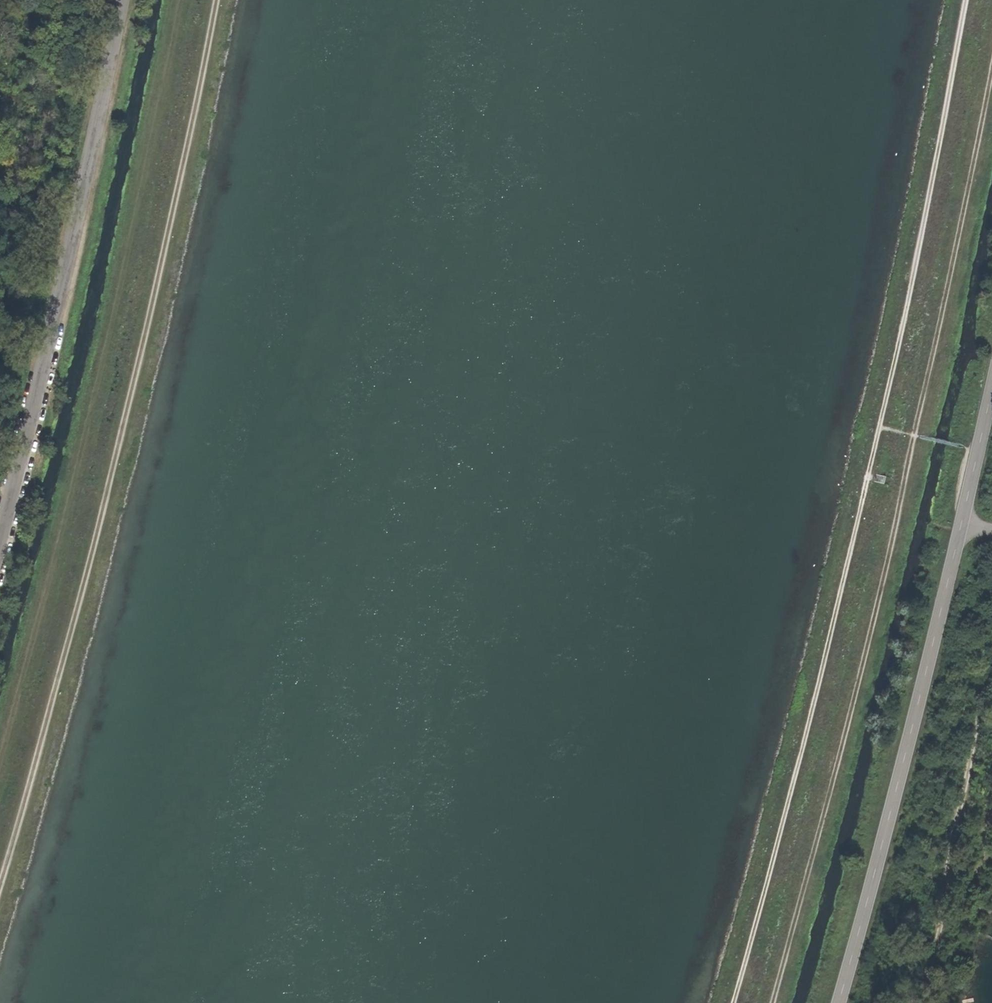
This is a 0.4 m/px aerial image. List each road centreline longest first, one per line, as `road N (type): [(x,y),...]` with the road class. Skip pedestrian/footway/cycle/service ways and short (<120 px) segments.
road 1 (track): [(961,0),(882,427),(729,1002)]
road 2 (track): [(214,0),(151,316),(0,881)]
road 3 (track): [(179,0),(64,528),(0,760)]
road 4 (tertiary): [(839,1002),(964,520)]
road 5 (track): [(991,55),(914,433)]
road 6 (track): [(908,1002),(991,688)]
road 7 (tertiary): [(991,389),(964,520)]

